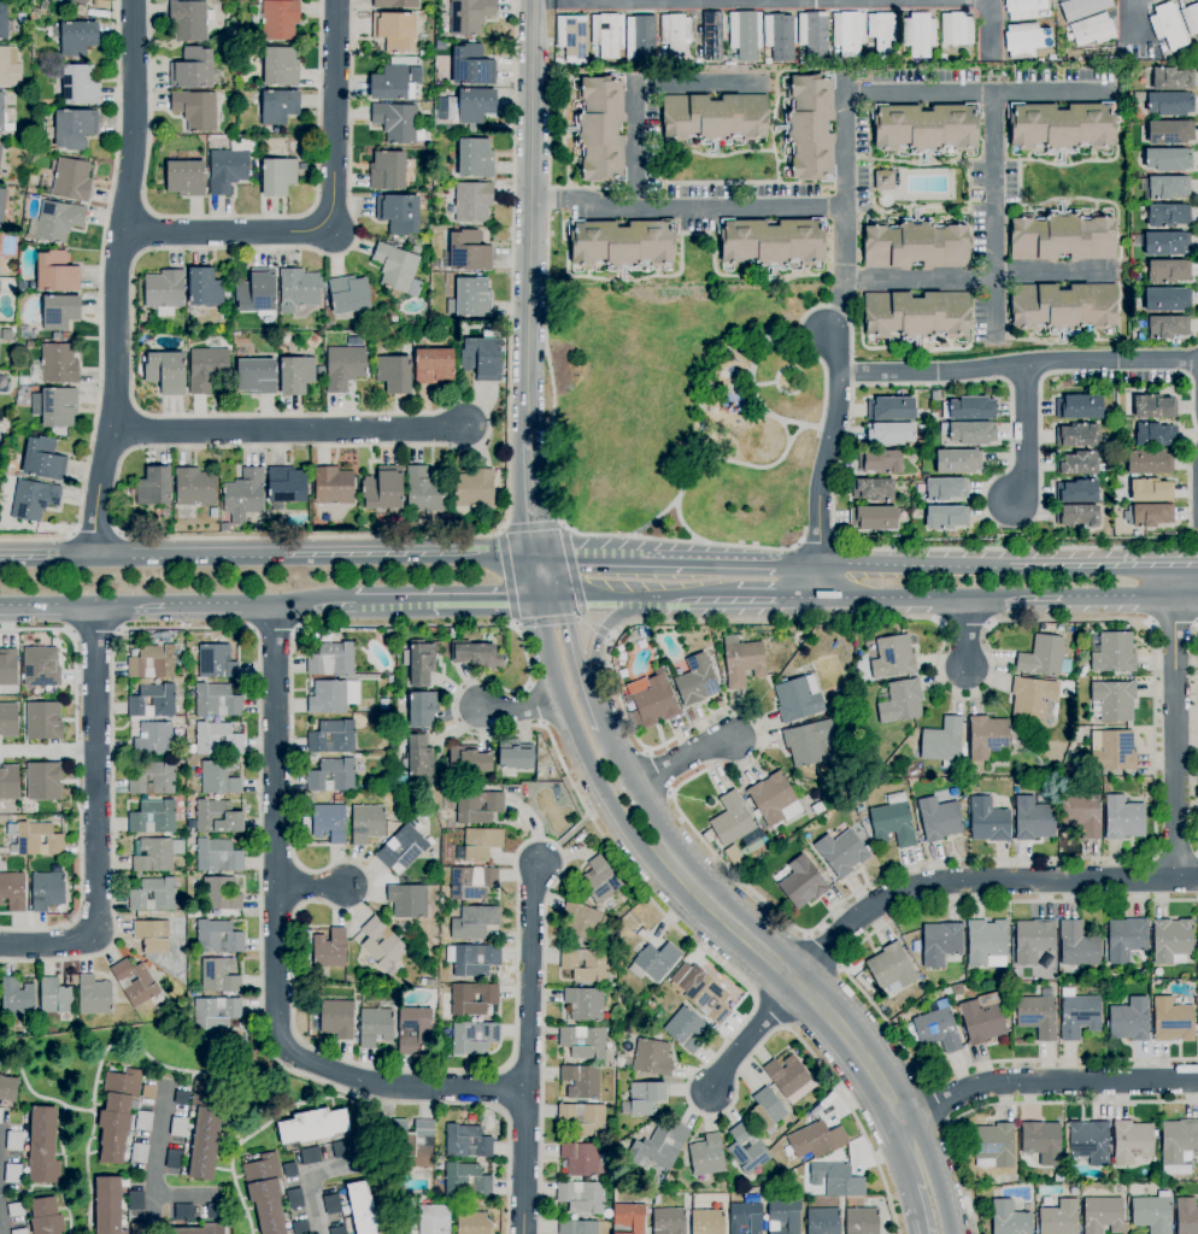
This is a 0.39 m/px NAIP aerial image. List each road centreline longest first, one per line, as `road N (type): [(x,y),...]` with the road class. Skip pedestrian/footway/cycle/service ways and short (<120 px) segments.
road 1 (residential): [(276,605),(281,1041),(296,1058),(368,1082),(527,1091)]
road 2 (residential): [(132,0),(134,125),(94,559)]
road 3 (secondary): [(530,554),(0,560)]
road 4 (residential): [(122,233),(333,233),(336,0)]
road 5 (tertiary): [(527,440),(532,0)]
road 6 (residential): [(1197,880),(961,879),(876,903),(797,982)]
road 7 (residential): [(95,607),(95,939),(0,945)]
road 8 (residential): [(540,864),(532,888),(524,1233)]
road 9 (tertiary): [(908,1128),(856,1047),(665,858)]
road 10 (residential): [(839,375),(1197,359)]
road 11 (residential): [(110,431),(462,428)]
road 12 (secondary): [(0,609),(343,604)]
road 13 (residential): [(1197,1081),(1008,1082),(950,1100),(908,1128)]
road 14 (tertiary): [(542,603),(585,745),(644,846),(665,858)]
road 15 (residential): [(1175,595),(1180,880)]
road 16 (secondary): [(775,562),(530,554)]
road 17 (residential): [(820,563),(818,500),(839,375),(823,333)]
road 18 (secondary): [(343,604),(542,603)]
road 19 (secondary): [(542,603),(736,598)]
road 20 (secondary): [(1009,569),(820,563)]
road 21 (secondary): [(1175,568),(1009,569)]
road 22 (secondary): [(820,598),(967,598)]
road 23 (tertiary): [(665,858),(599,728)]
road 24 (residential): [(797,982),(723,1068),(710,1095)]
road 25 (tertiary): [(599,728),(570,633),(542,603)]
road 26 (residential): [(1026,364),(1026,462),(1012,501)]
road 27 (secondary): [(588,701),(604,628),(653,601)]

